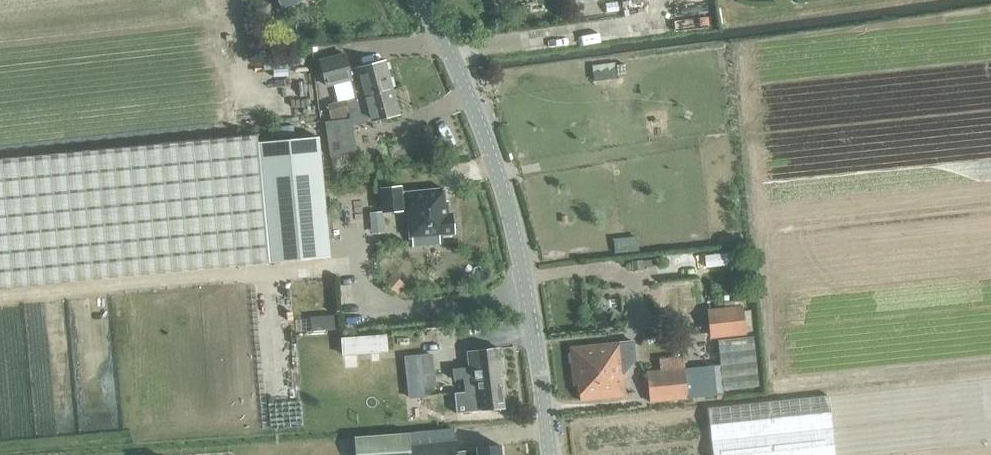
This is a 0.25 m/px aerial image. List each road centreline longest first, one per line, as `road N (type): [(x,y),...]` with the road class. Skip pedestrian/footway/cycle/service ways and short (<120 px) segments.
road 1 (unclassified): [(552,454),(506,195),(421,0)]
road 2 (track): [(0,453),(439,420),(447,393)]
road 3 (track): [(990,366),(778,390)]

